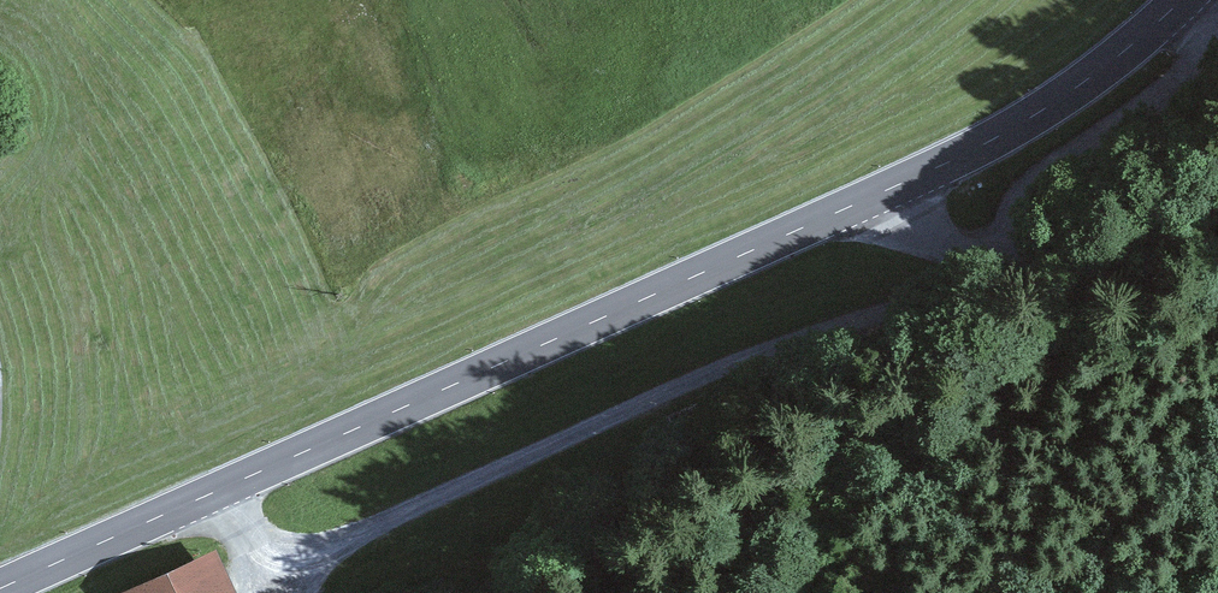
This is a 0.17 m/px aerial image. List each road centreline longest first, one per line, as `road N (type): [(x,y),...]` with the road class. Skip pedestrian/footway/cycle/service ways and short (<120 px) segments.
road 1 (track): [(1211,0),(1203,47),(1156,104),(1064,163),(1010,214),(986,253),(829,337),(325,556),(274,555),(217,491)]
road 2 (secondary): [(883,192),(0,590)]
road 3 (secondary): [(1181,0),(1066,95),(883,192)]
road 4 (unclassified): [(986,253),(1098,254),(1217,219)]
road 5 (unclassified): [(986,253),(923,234),(883,192)]

